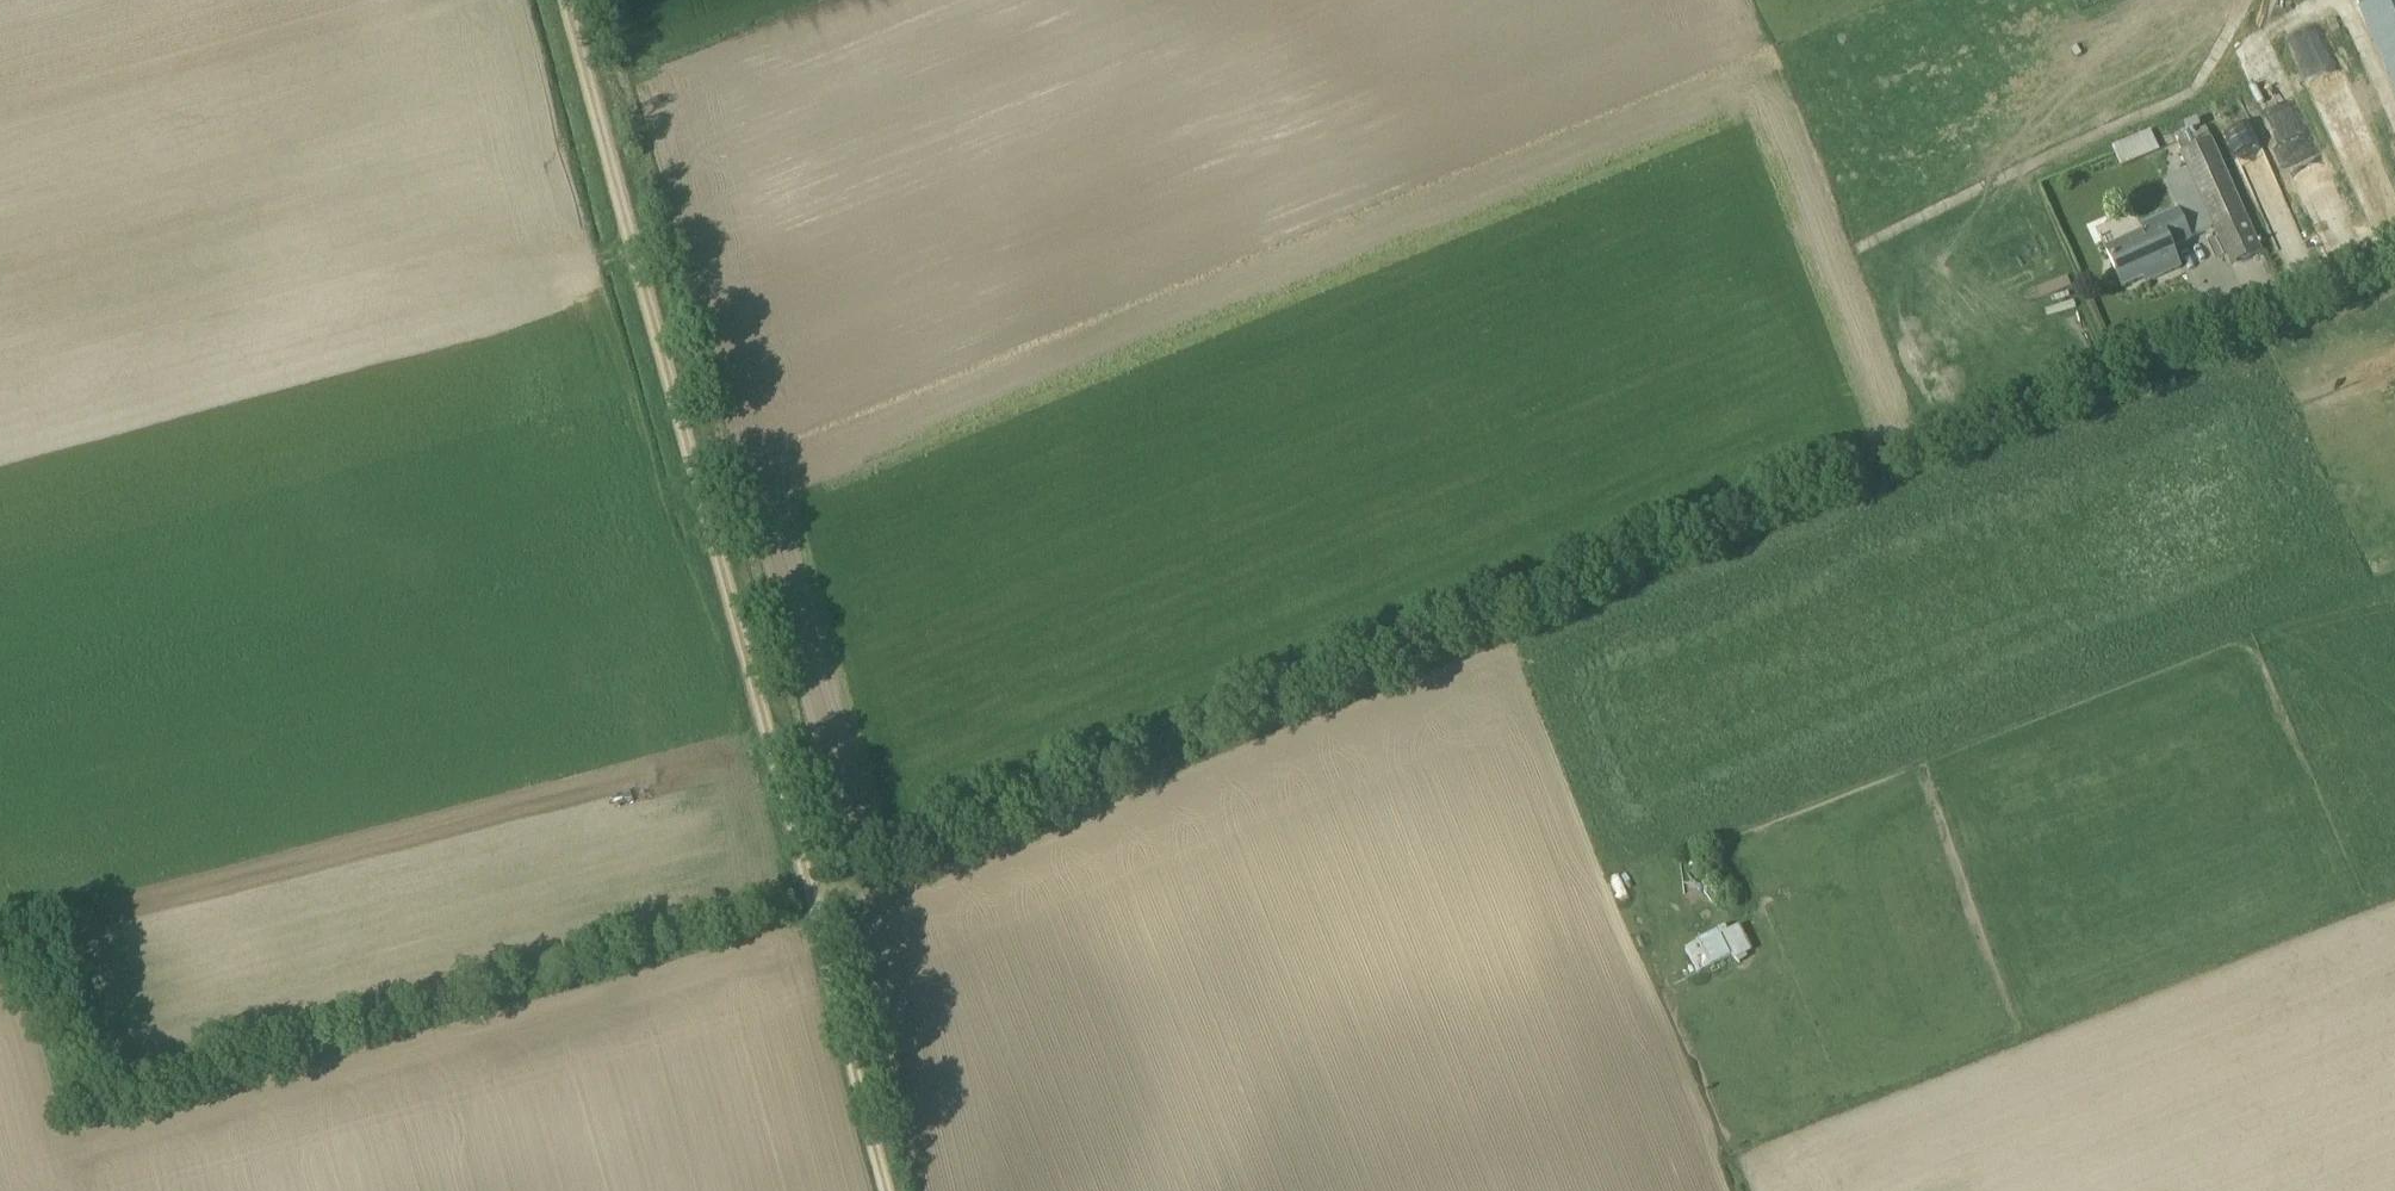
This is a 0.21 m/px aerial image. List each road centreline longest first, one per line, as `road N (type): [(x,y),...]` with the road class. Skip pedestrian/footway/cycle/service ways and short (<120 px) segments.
road 1 (track): [(889,1190),(567,0)]
road 2 (unclassified): [(2240,318),(2394,255)]

